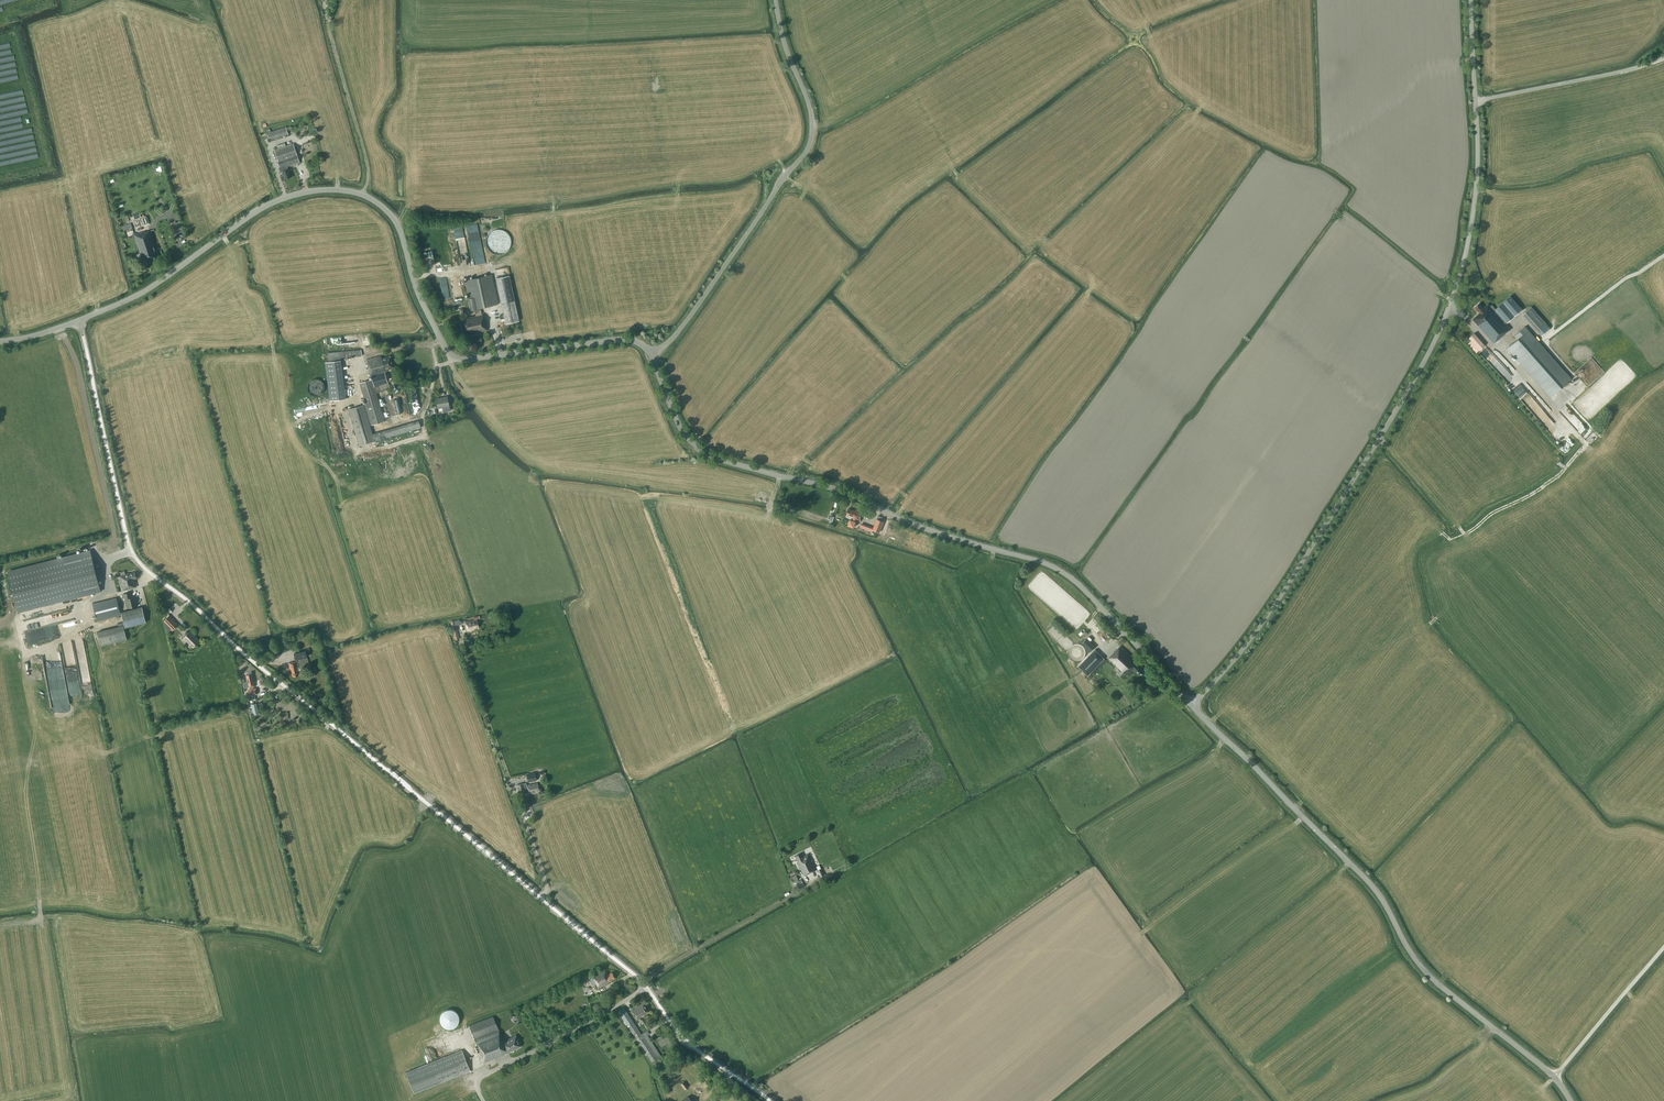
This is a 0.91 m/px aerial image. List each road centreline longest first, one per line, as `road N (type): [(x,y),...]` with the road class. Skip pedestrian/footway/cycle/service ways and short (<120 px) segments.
road 1 (unclassified): [(645,985),(138,561),(78,321)]
road 2 (unclassified): [(1191,705),(1280,597),(1445,317),(1476,192),(1471,0)]
road 3 (tertiary): [(650,355),(625,339),(453,356),(420,298),(395,219),(369,197),(341,190),(268,205),(143,292),(78,321)]
road 4 (tertiary): [(1191,705),(1058,569),(919,526),(838,490),(705,452),(682,429),(650,355)]
road 5 (tertiary): [(1571,1100),(1554,1077),(1429,975),(1369,882),(1191,705)]
road 6 (unclassified): [(650,355),(682,326),(808,147),(812,116),(776,0)]
road 7 (unclassified): [(483,1100),(482,1075),(645,985)]
road 8 (track): [(362,194),(367,163),(327,19)]
road 9 (unclassified): [(771,1100),(691,1046),(645,985)]
road 10 (track): [(1544,341),(1663,255)]

